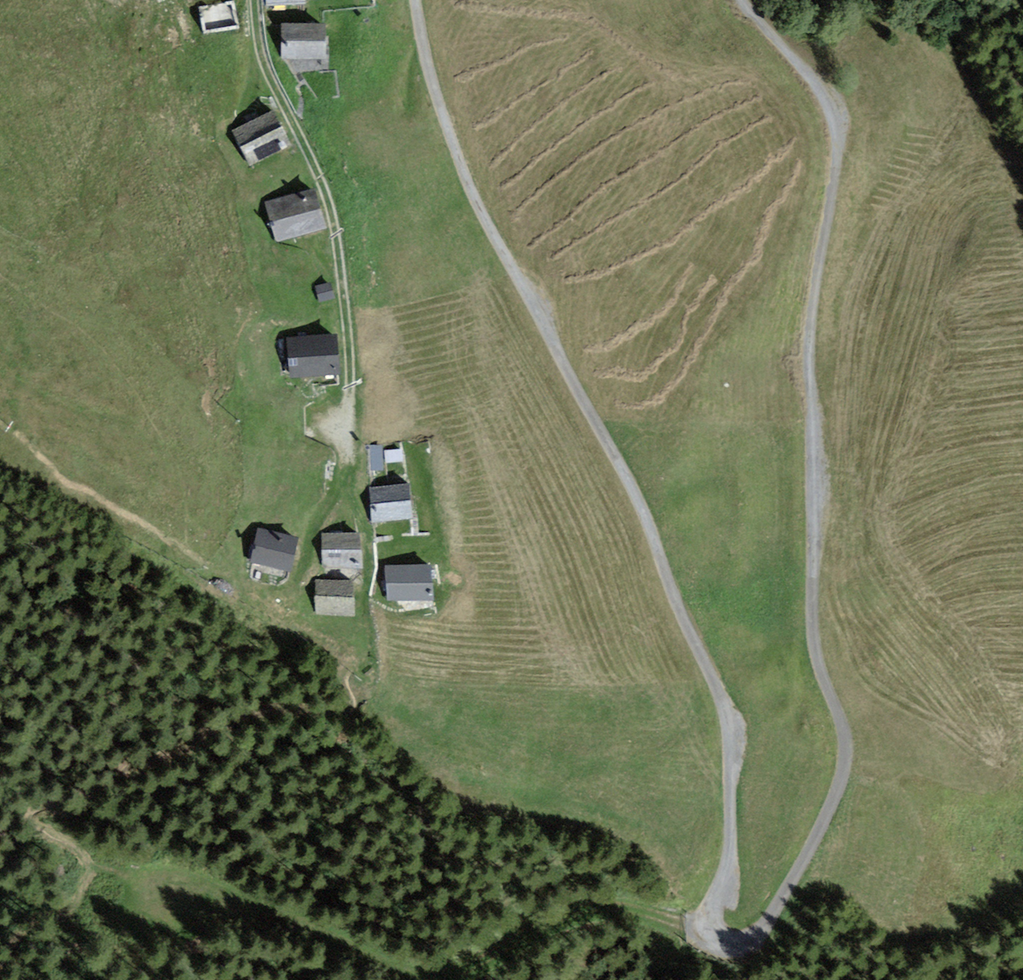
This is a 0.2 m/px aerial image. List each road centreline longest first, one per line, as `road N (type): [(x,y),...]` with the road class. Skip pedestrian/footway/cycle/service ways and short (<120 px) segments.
road 1 (unclassified): [(738,0),(815,87),(833,135),(808,337),(812,620),(846,745),(841,780),(810,849),(760,932),(740,945),(722,942),(711,924),(730,837),(724,709),(632,487),(481,215),(434,91),(416,0)]
road 2 (track): [(253,0),(264,64),(333,223),(351,373),(347,457)]
road 3 (track): [(711,924),(677,924),(618,906),(577,910),(469,973),(439,979)]
road 4 (track): [(436,979),(249,907),(172,905)]

